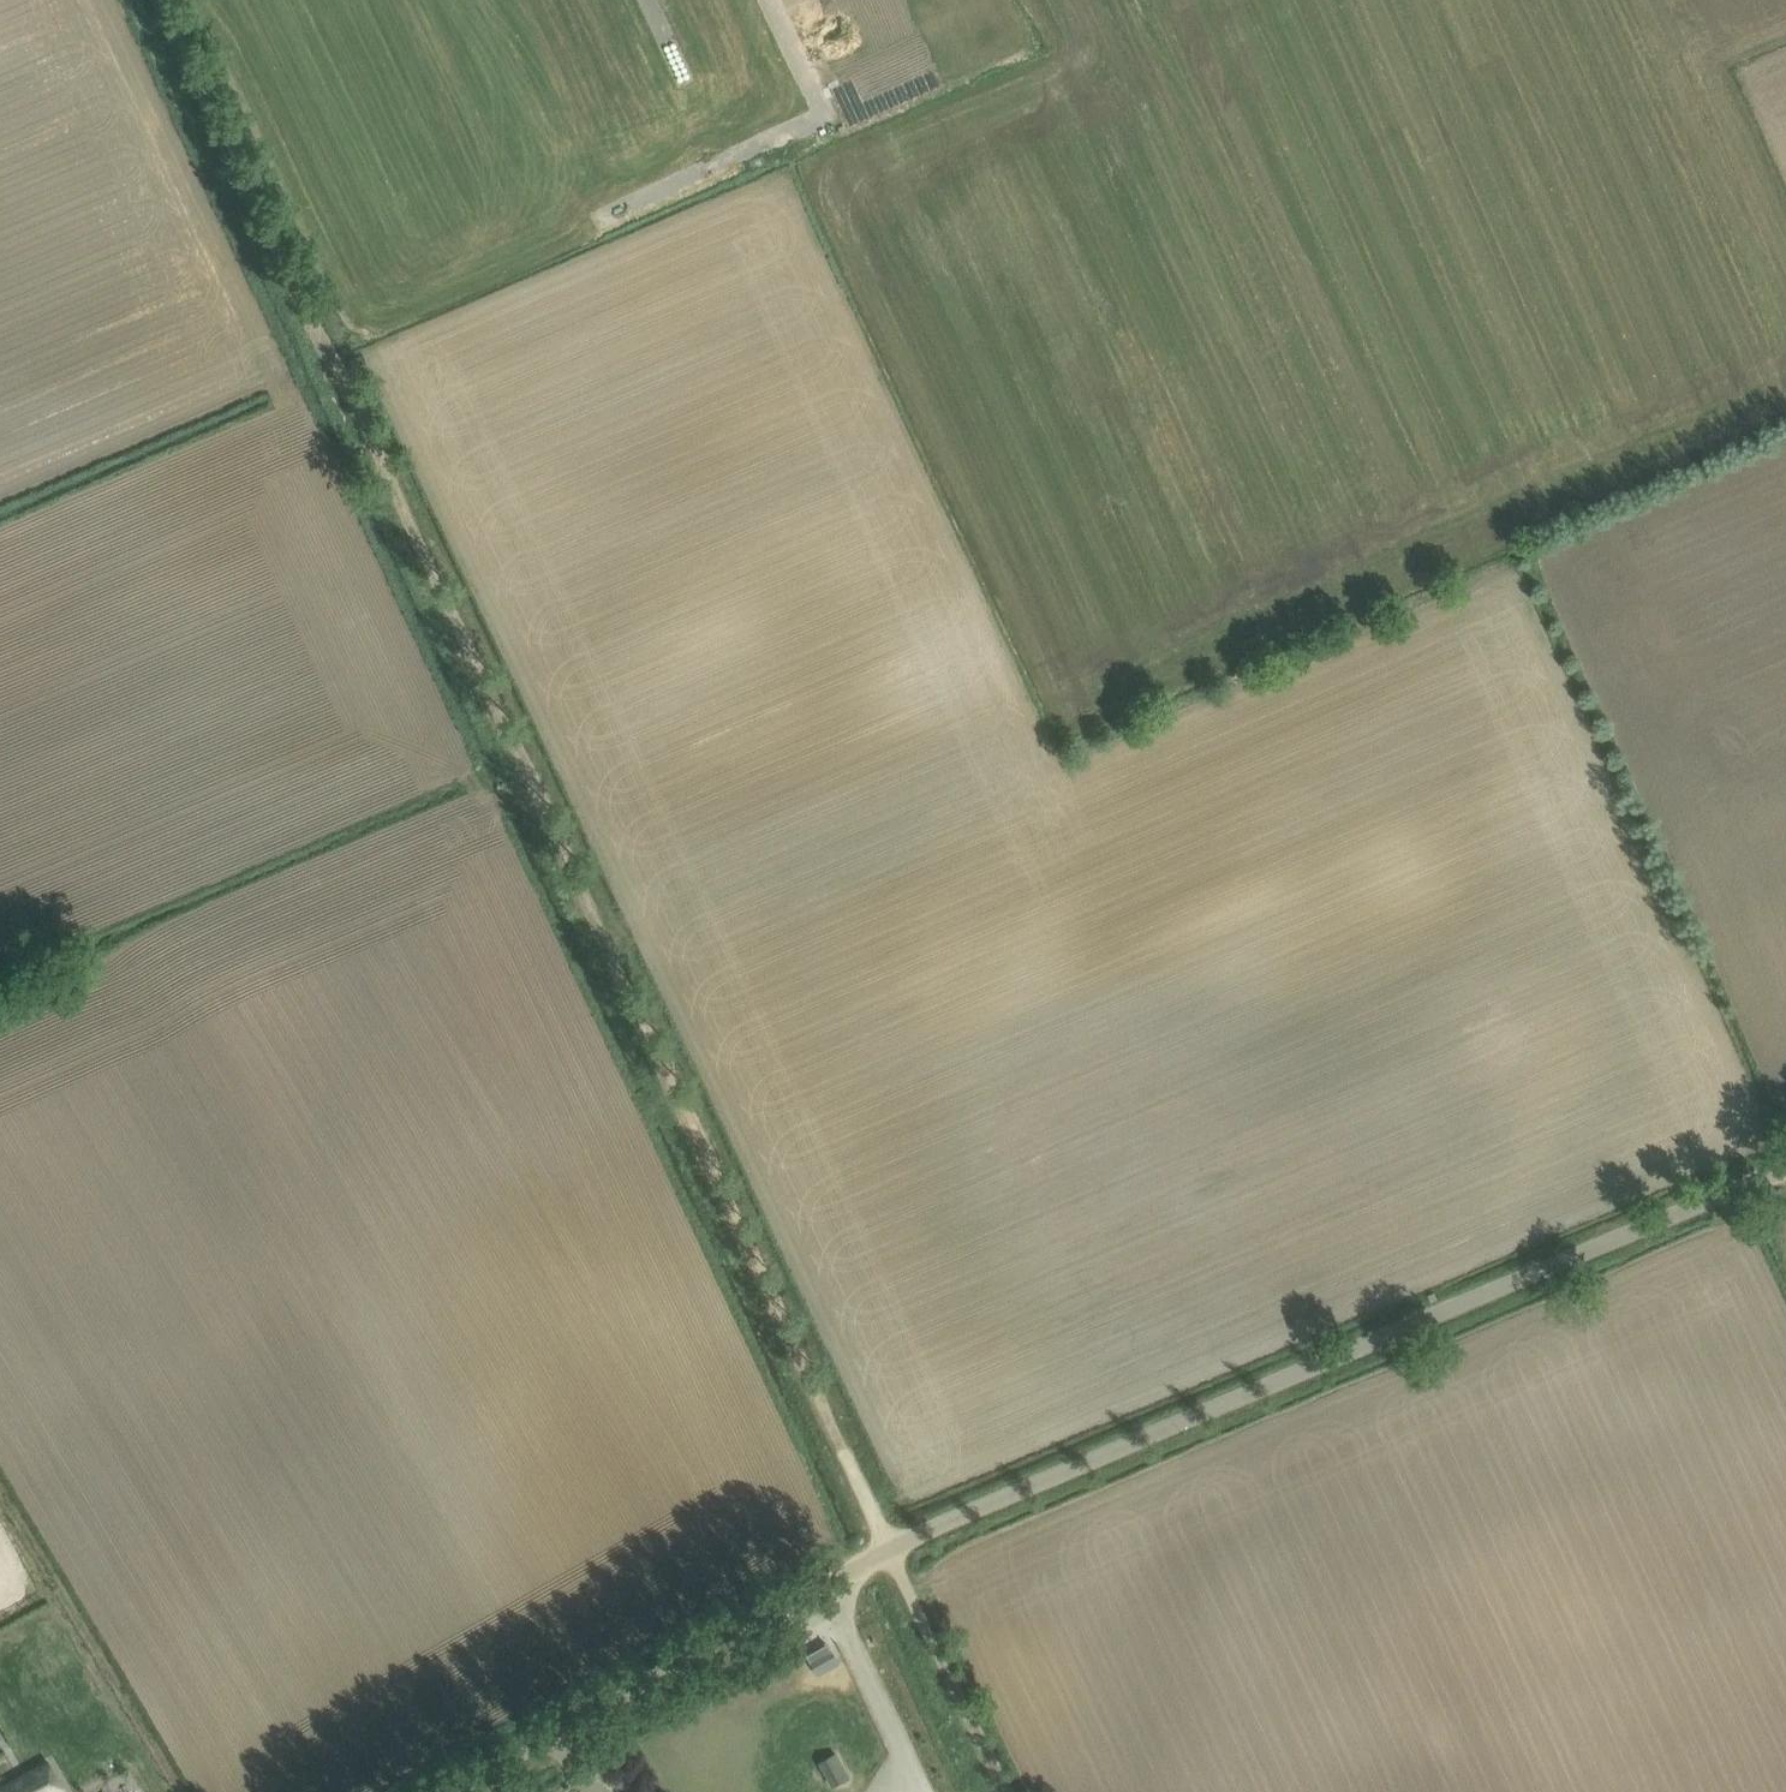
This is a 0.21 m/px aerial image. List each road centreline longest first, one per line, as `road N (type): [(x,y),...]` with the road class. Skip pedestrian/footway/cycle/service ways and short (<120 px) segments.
road 1 (track): [(165,0),(1005,1791)]
road 2 (unclassified): [(1785,1169),(887,1547),(450,1791)]

